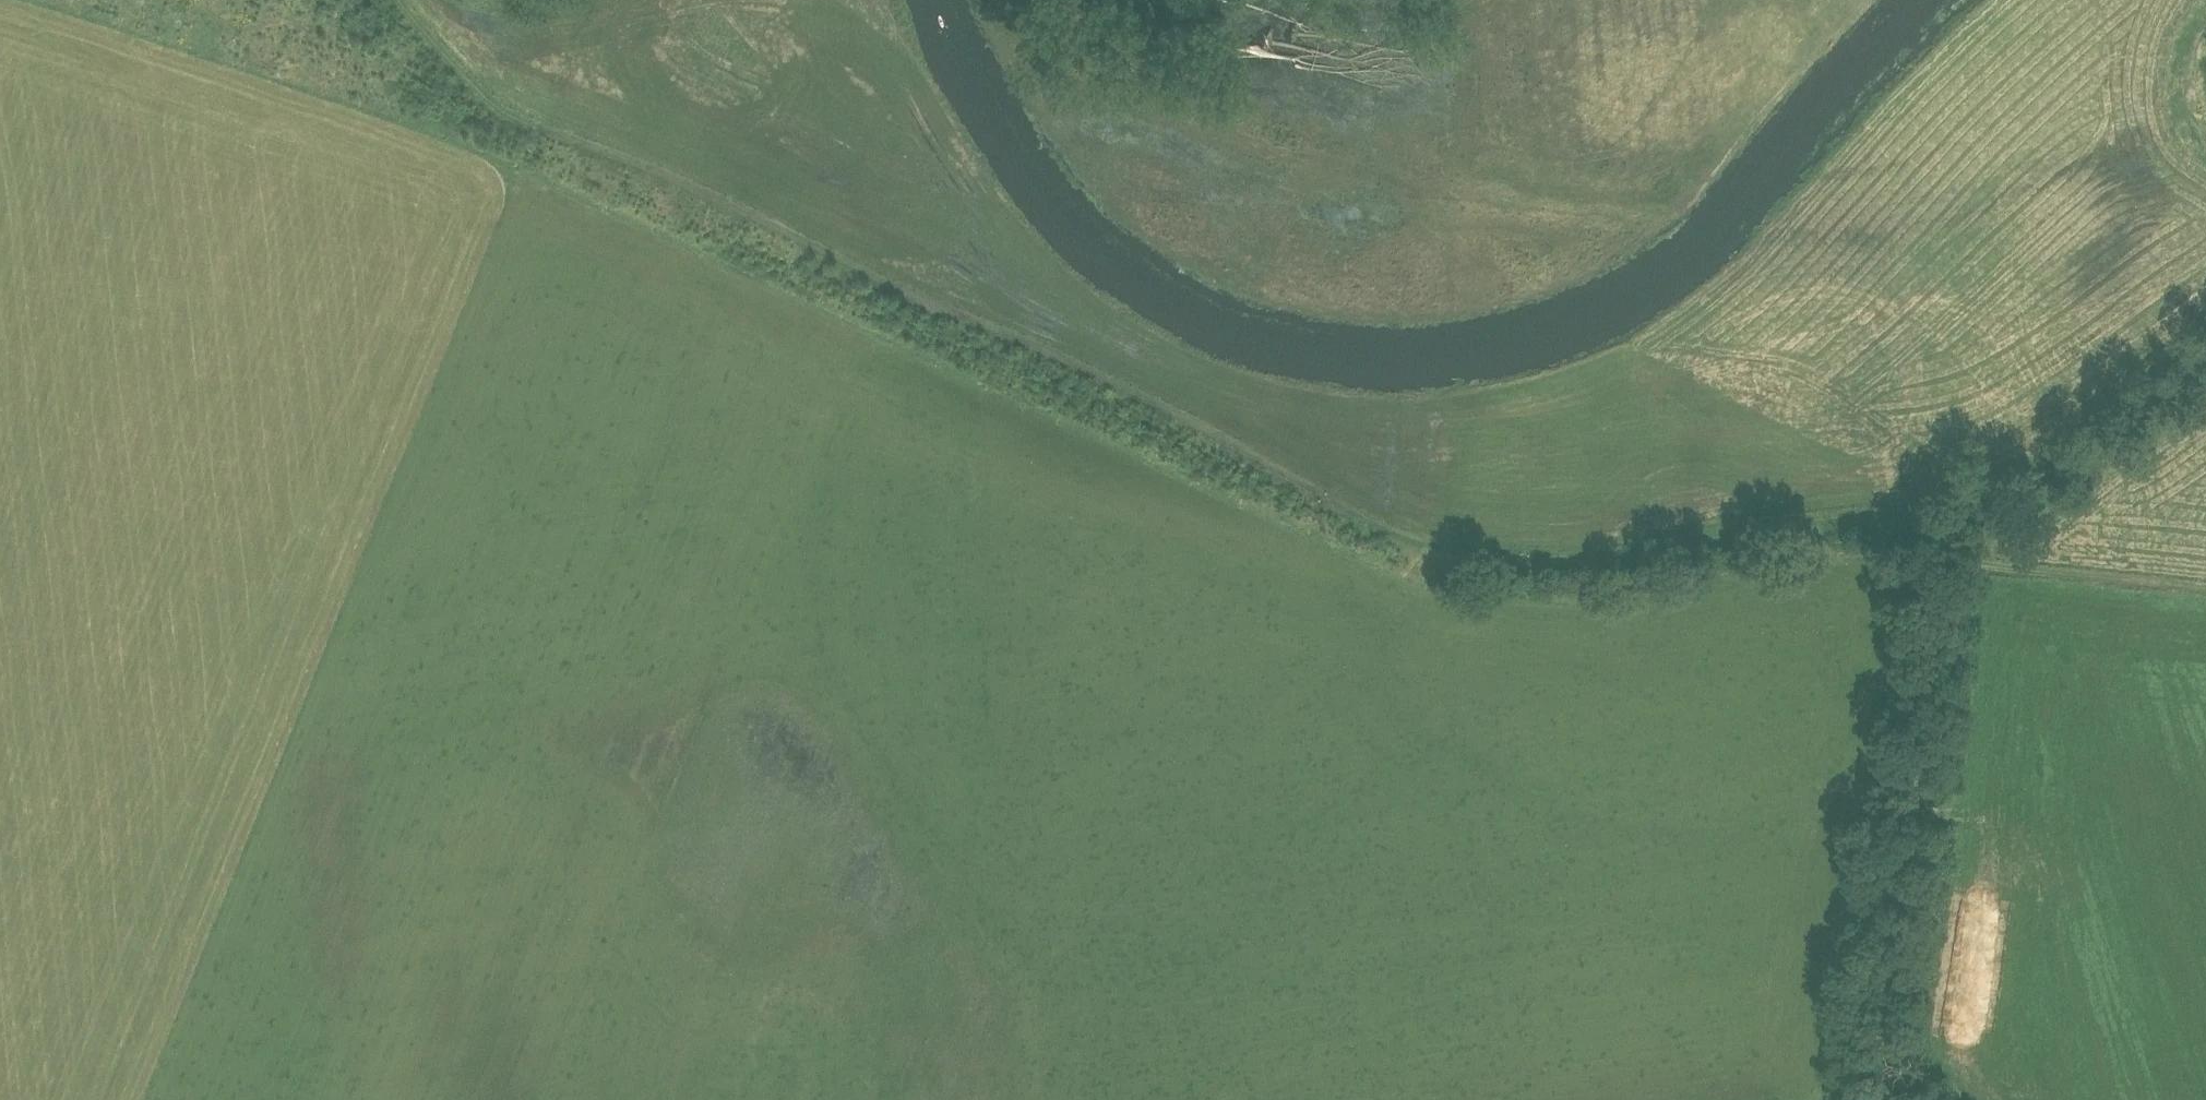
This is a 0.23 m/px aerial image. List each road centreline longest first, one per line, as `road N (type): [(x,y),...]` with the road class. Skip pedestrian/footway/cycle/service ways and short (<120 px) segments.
road 1 (track): [(1897,1099),(1873,1057),(1941,562),(1950,544)]
road 2 (track): [(1950,544),(1998,568),(2205,589)]

